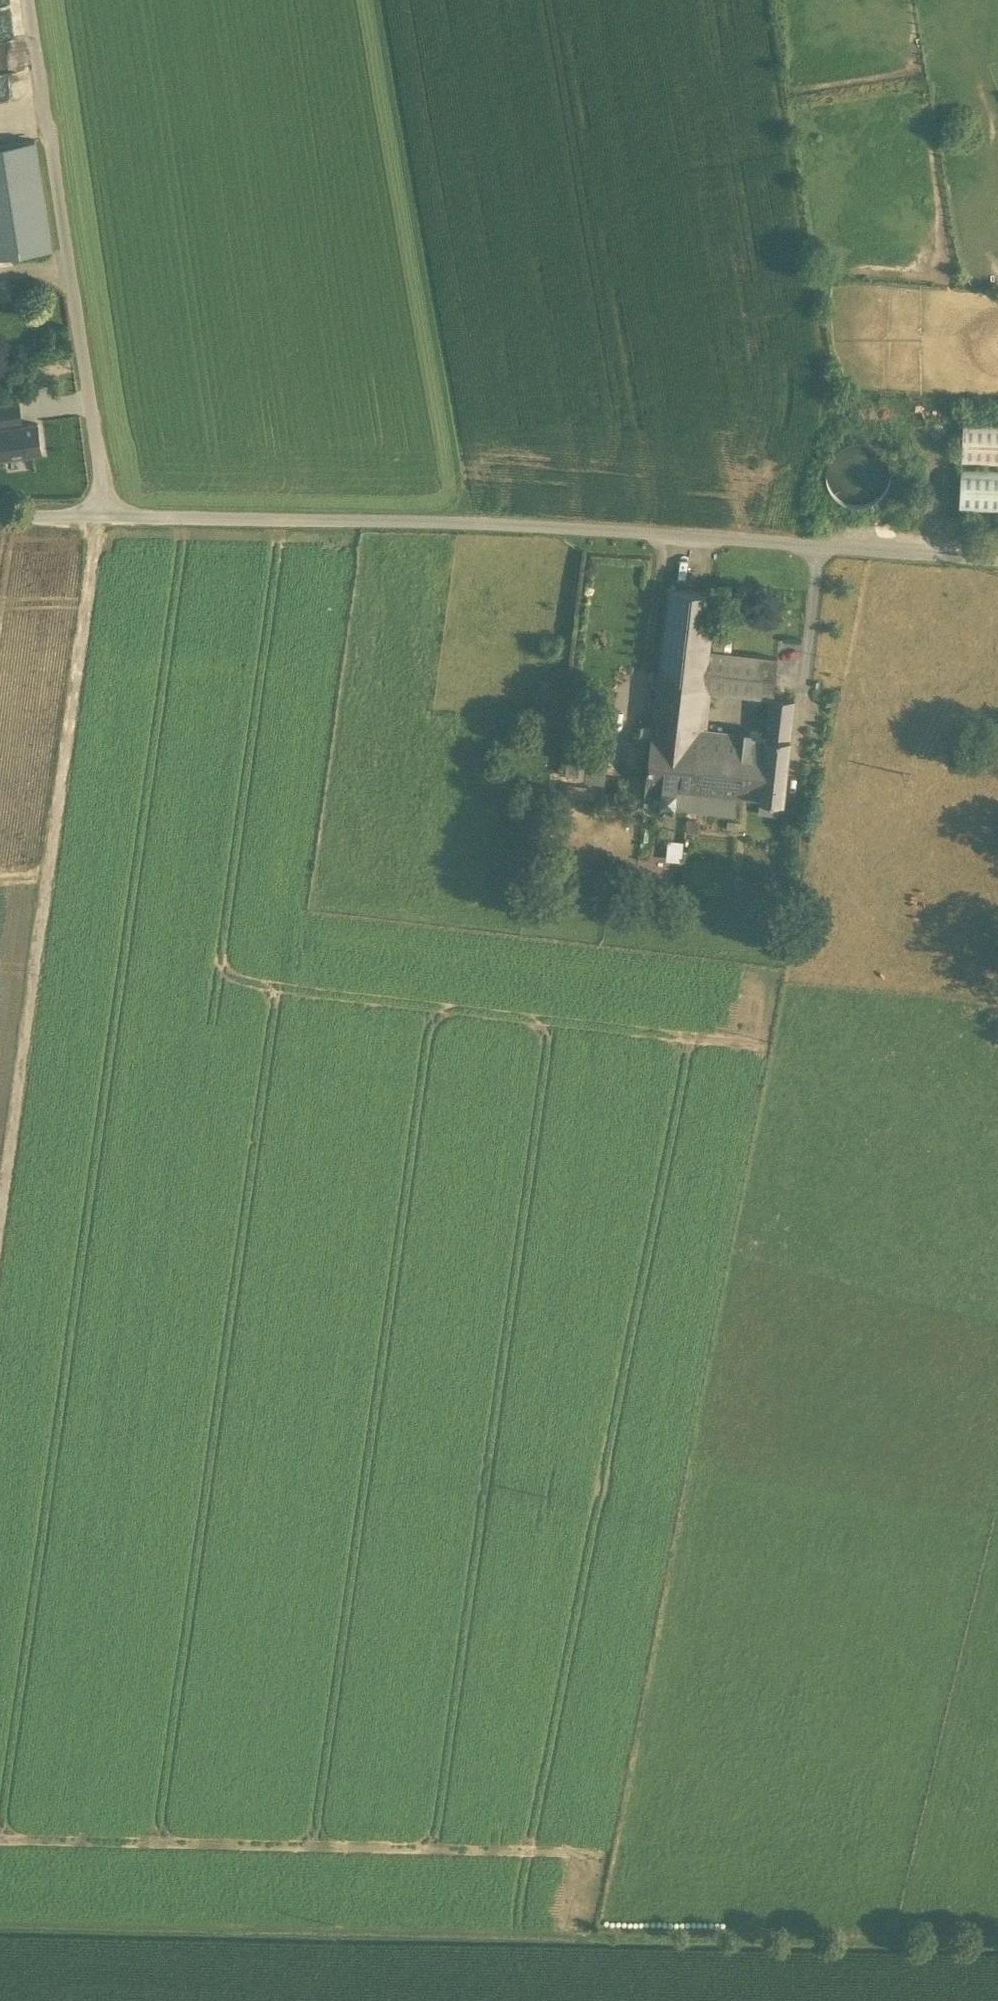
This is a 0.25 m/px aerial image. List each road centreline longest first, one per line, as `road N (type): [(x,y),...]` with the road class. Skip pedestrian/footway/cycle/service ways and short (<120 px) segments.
road 1 (track): [(0,1933),(997,1948)]
road 2 (unclassified): [(997,561),(460,522),(109,517)]
road 3 (track): [(0,1252),(109,517)]
road 4 (unclassified): [(30,0),(109,517)]

